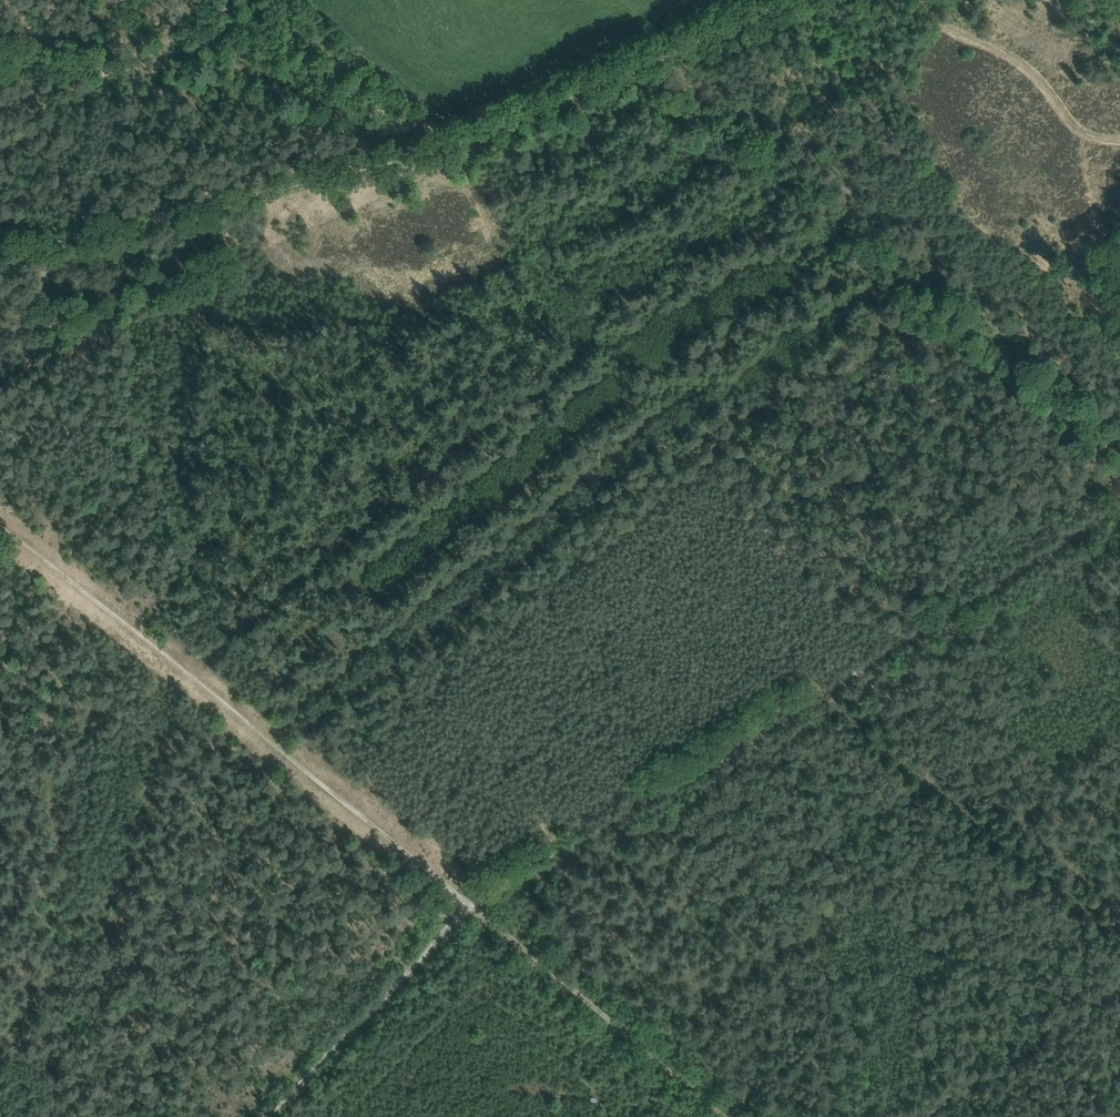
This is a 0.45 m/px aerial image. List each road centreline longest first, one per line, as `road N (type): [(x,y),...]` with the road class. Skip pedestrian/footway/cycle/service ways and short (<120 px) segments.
road 1 (track): [(812,0),(462,159),(0,250)]
road 2 (track): [(472,904),(1119,511)]
road 3 (track): [(472,904),(0,523)]
road 4 (track): [(731,1116),(472,904)]
road 5 (track): [(472,904),(262,1116)]
road 6 (track): [(0,55),(141,62),(268,0)]
road 7 (track): [(1119,132),(1078,128),(1035,78),(919,0)]

